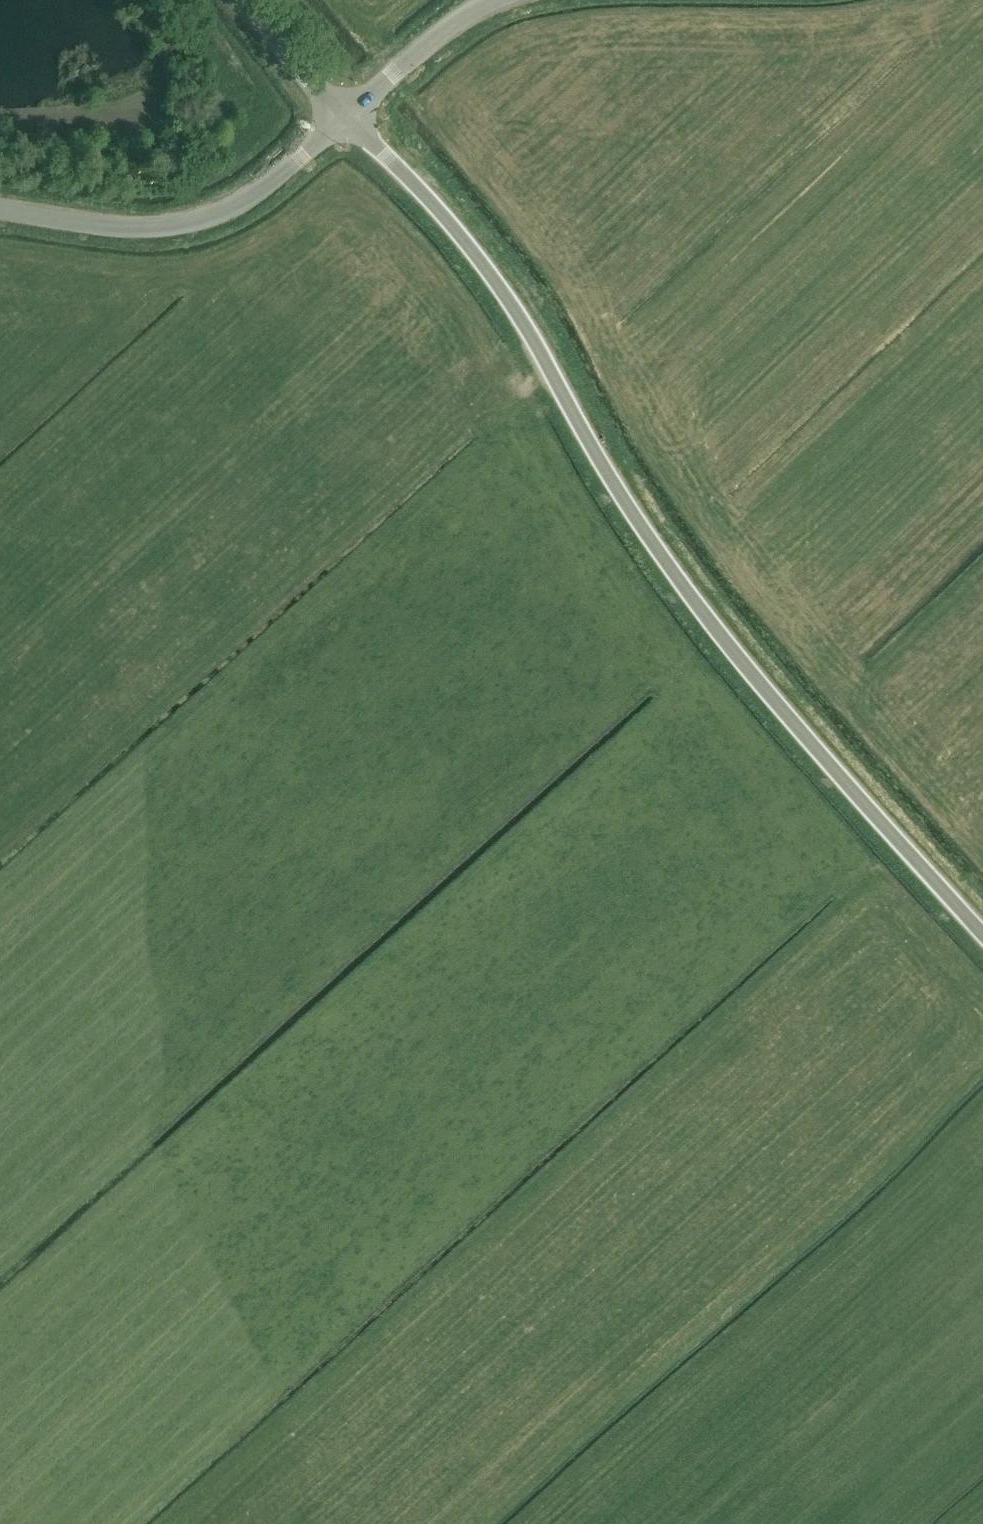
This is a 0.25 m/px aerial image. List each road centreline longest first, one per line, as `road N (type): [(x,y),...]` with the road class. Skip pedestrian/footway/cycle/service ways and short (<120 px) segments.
road 1 (tertiary): [(982,927),(684,589),(484,270),(339,116)]
road 2 (tertiary): [(0,210),(171,230),(251,197),(339,116)]
road 3 (tertiary): [(339,116),(467,13),(495,0)]
road 4 (tertiary): [(339,116),(249,0)]

